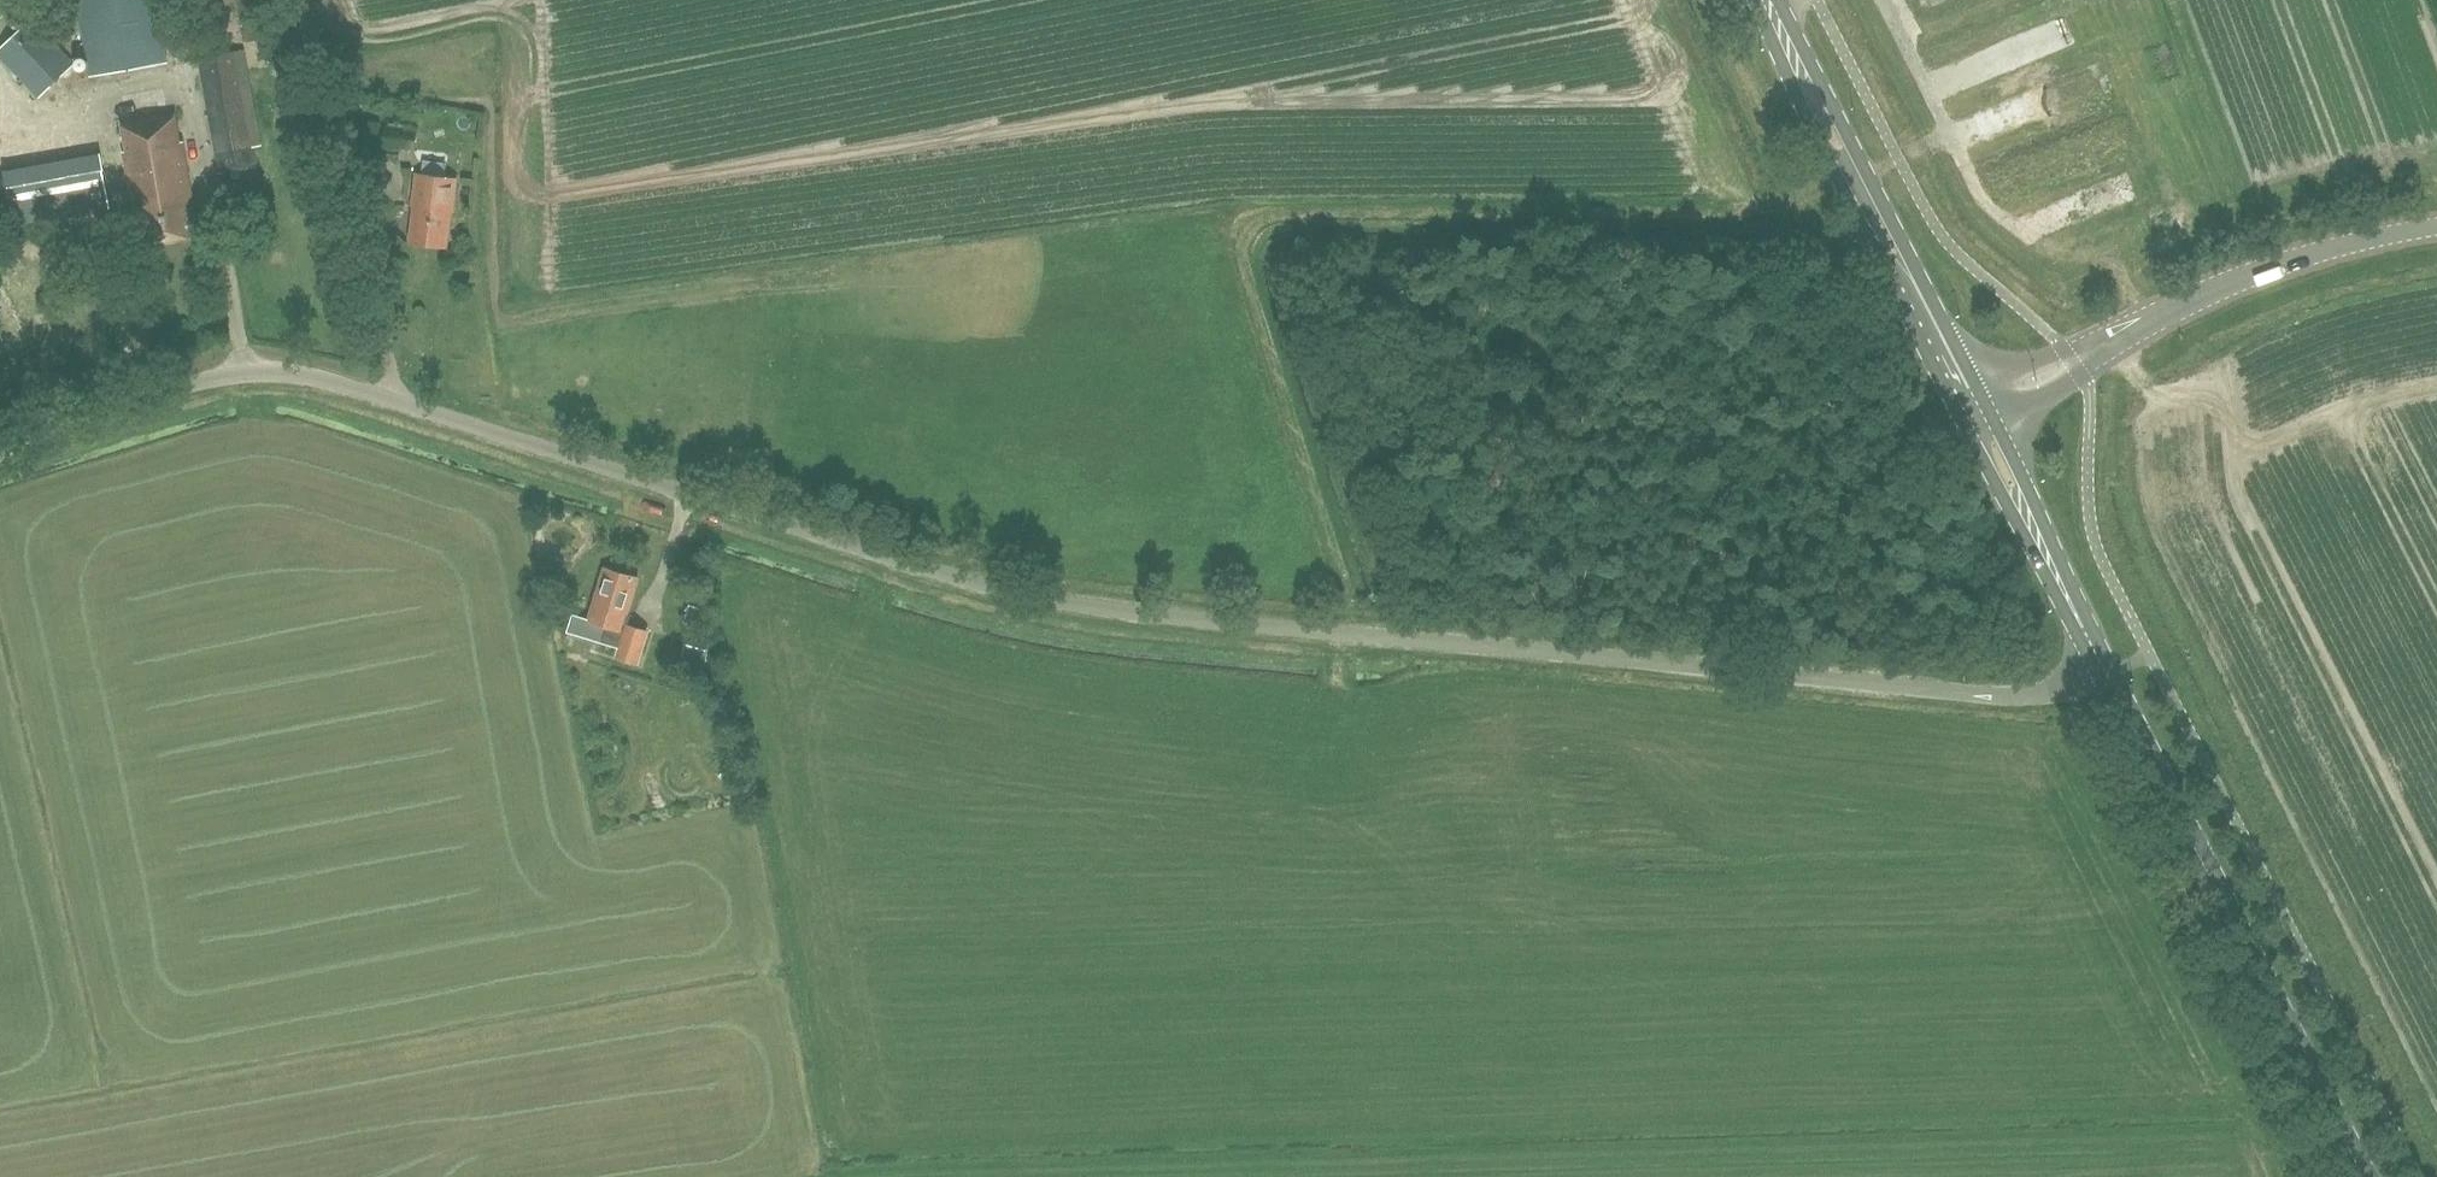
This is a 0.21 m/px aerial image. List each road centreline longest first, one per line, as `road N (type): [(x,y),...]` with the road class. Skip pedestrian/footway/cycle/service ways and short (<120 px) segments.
road 1 (unclassified): [(0,441),(192,381),(275,371),(1059,602),(2005,696),(2107,673)]
road 2 (secondary): [(2365,1176),(2107,673)]
road 3 (tertiary): [(1975,414),(2237,282),(2436,227)]
road 4 (secondary): [(2107,673),(1975,414)]
road 5 (secondary): [(1893,248),(1771,0)]
road 6 (secondary): [(1893,248),(1975,414)]

